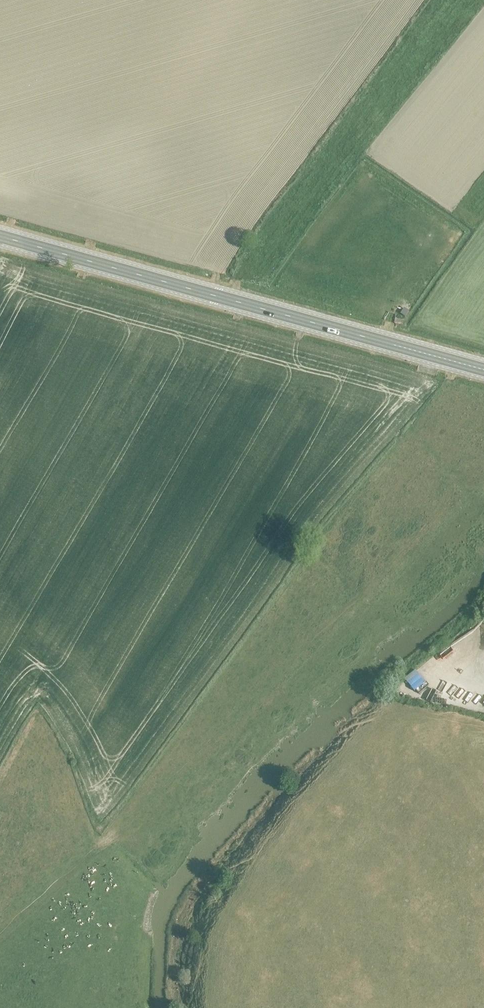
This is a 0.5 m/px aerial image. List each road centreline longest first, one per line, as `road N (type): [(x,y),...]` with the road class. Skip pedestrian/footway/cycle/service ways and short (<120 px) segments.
road 1 (primary): [(0,237),(483,371)]

